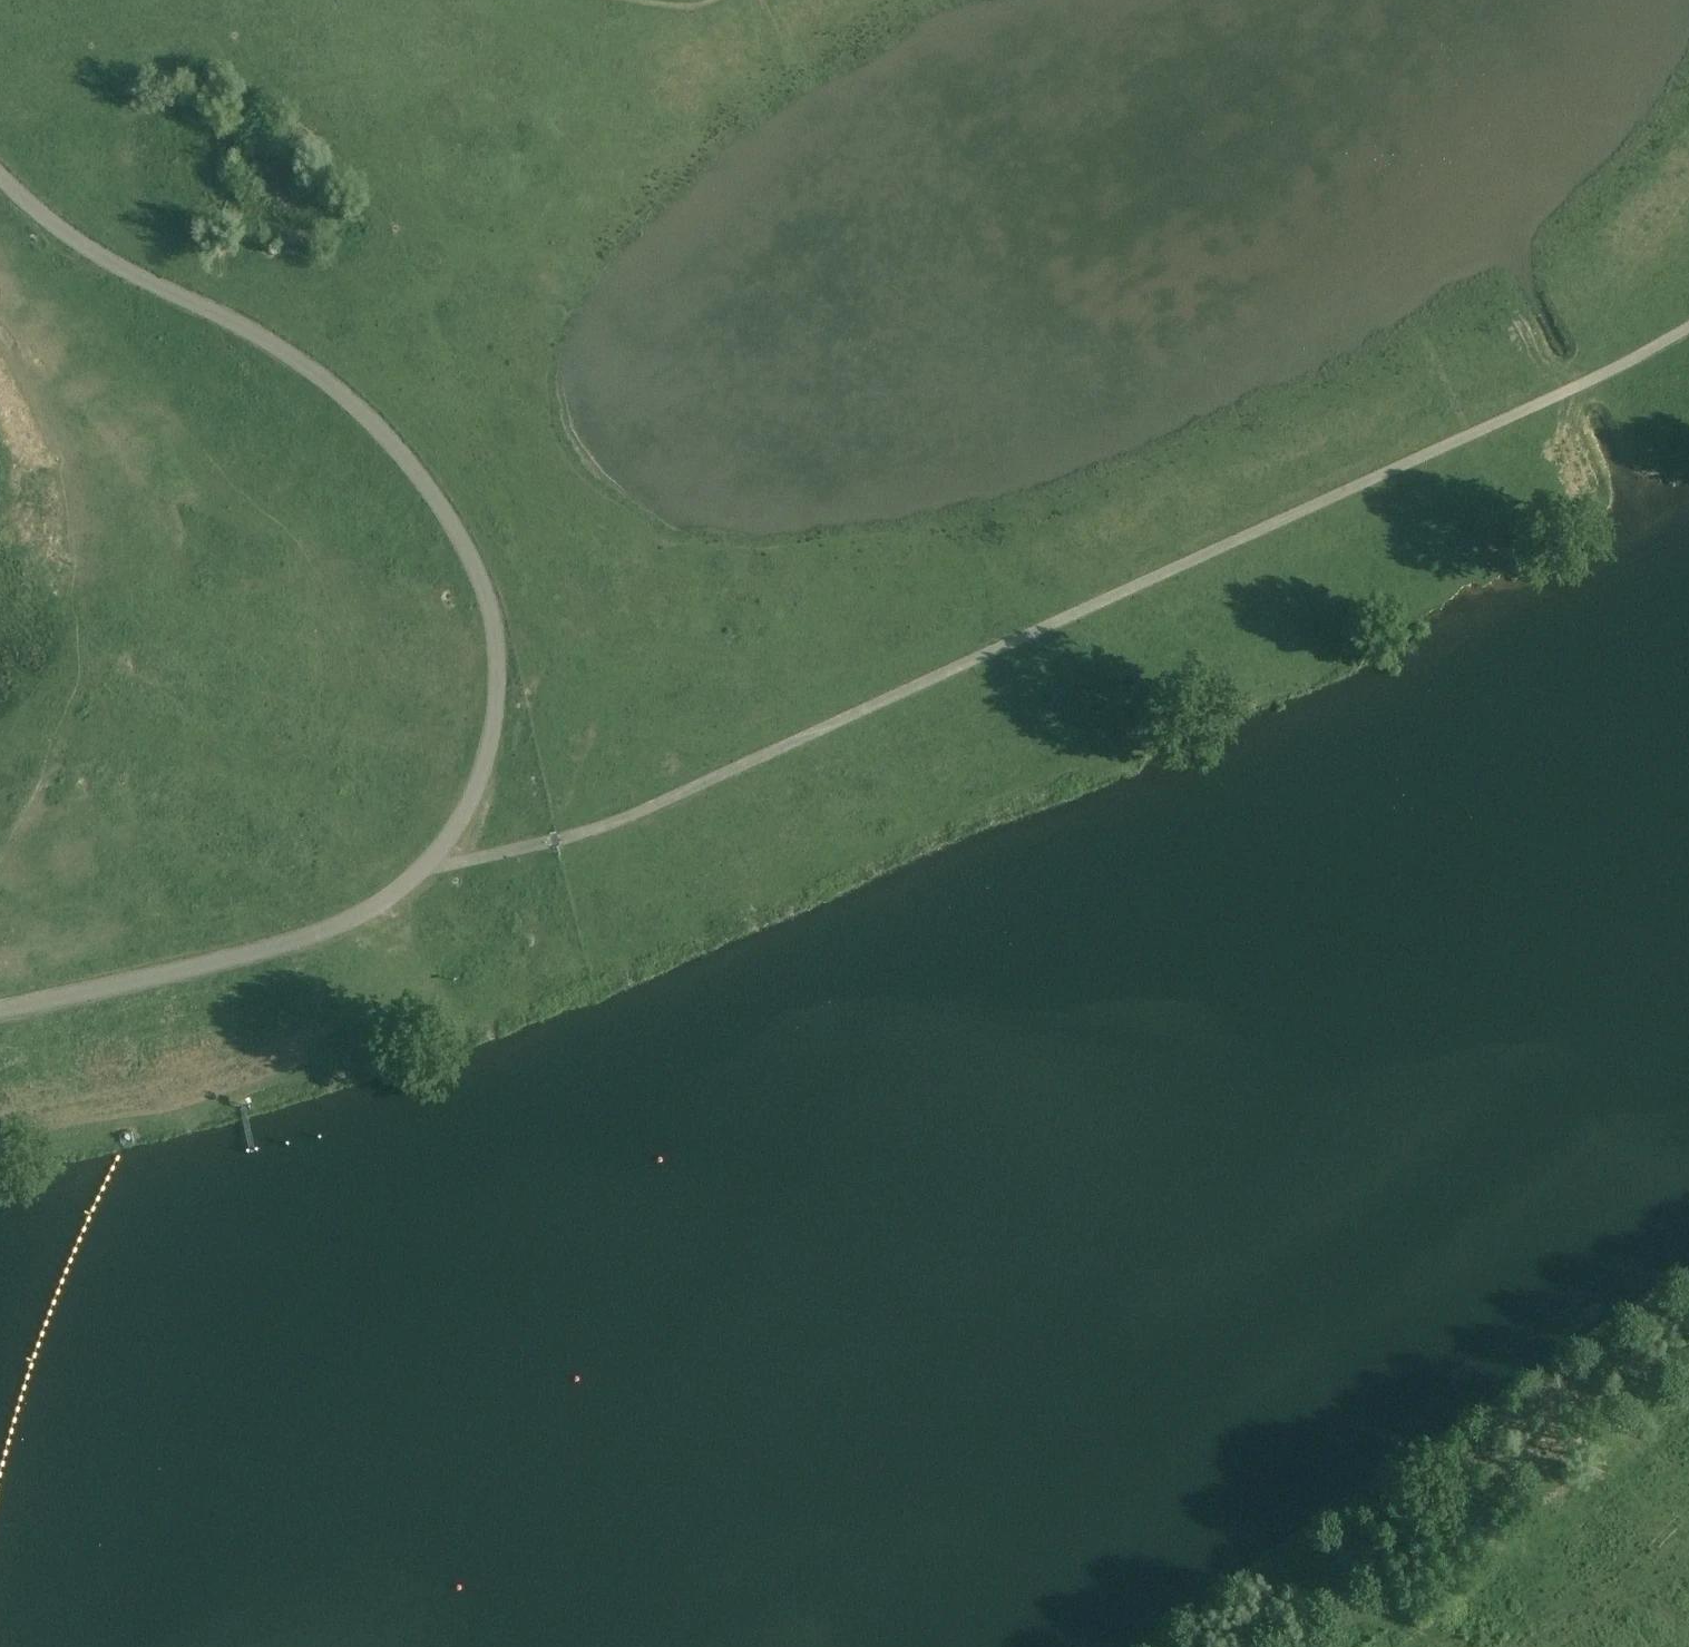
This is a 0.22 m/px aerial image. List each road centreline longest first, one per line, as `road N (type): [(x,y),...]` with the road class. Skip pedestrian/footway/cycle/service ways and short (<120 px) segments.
road 1 (unclassified): [(0,1013),(290,943),(366,914),(458,827),(493,745),(500,696),(492,609),(465,541),(424,475),(352,396),(269,335),(98,254),(44,216),(0,170)]

